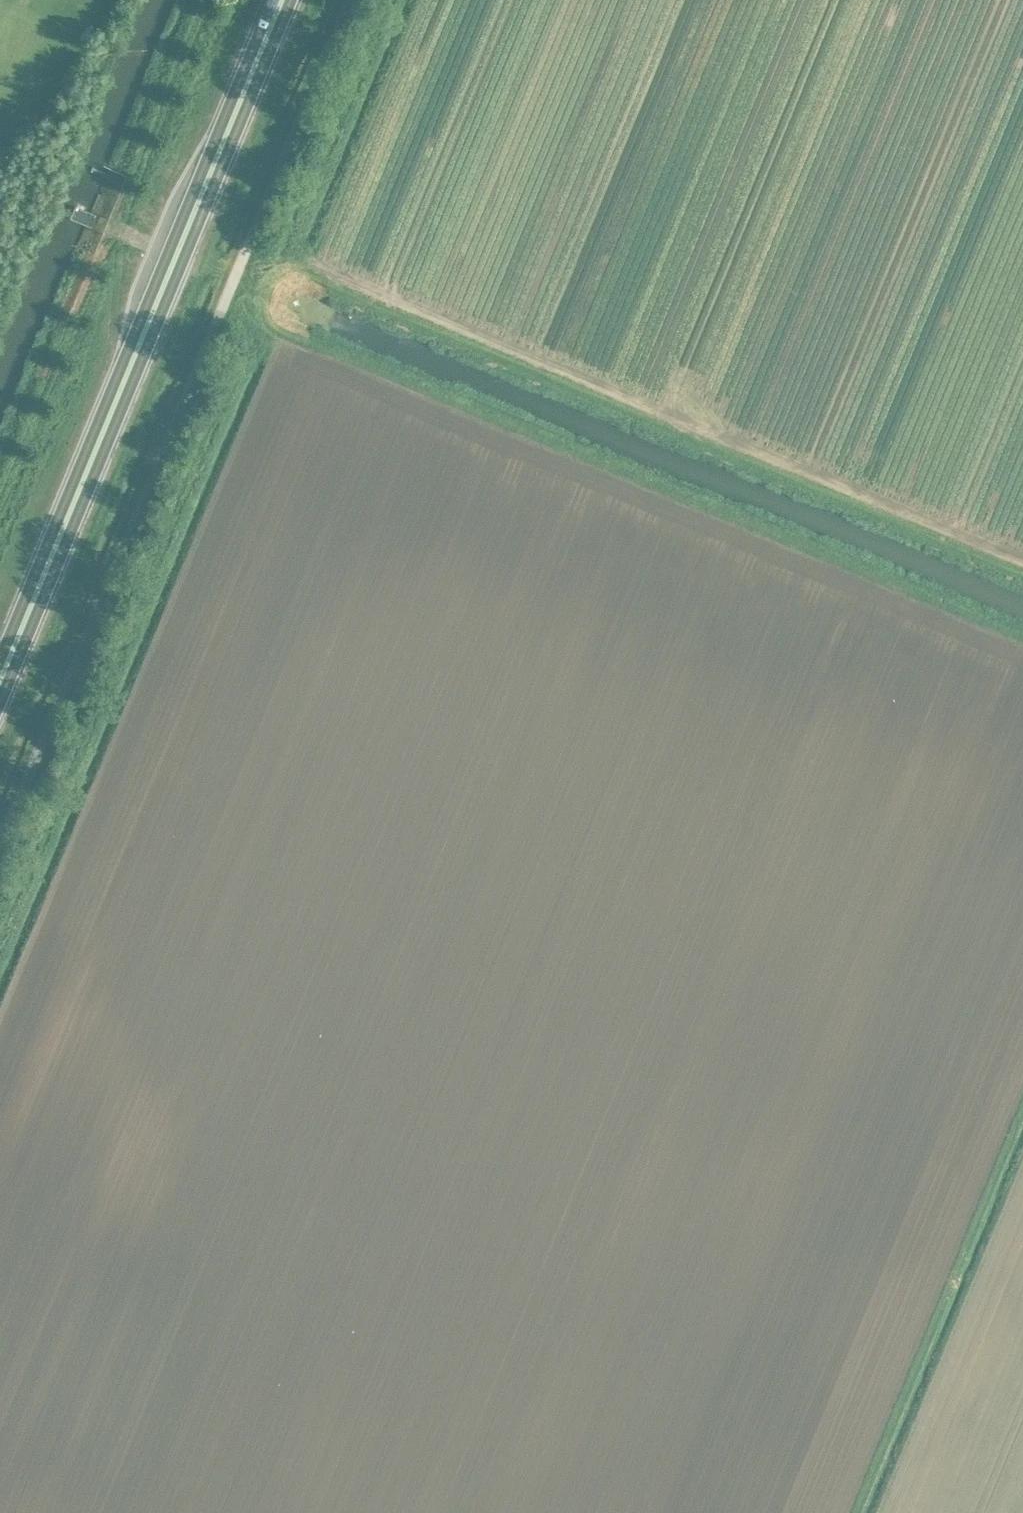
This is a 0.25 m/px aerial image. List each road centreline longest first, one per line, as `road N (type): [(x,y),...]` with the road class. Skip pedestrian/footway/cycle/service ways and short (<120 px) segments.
road 1 (trunk): [(0,684),(283,0)]

